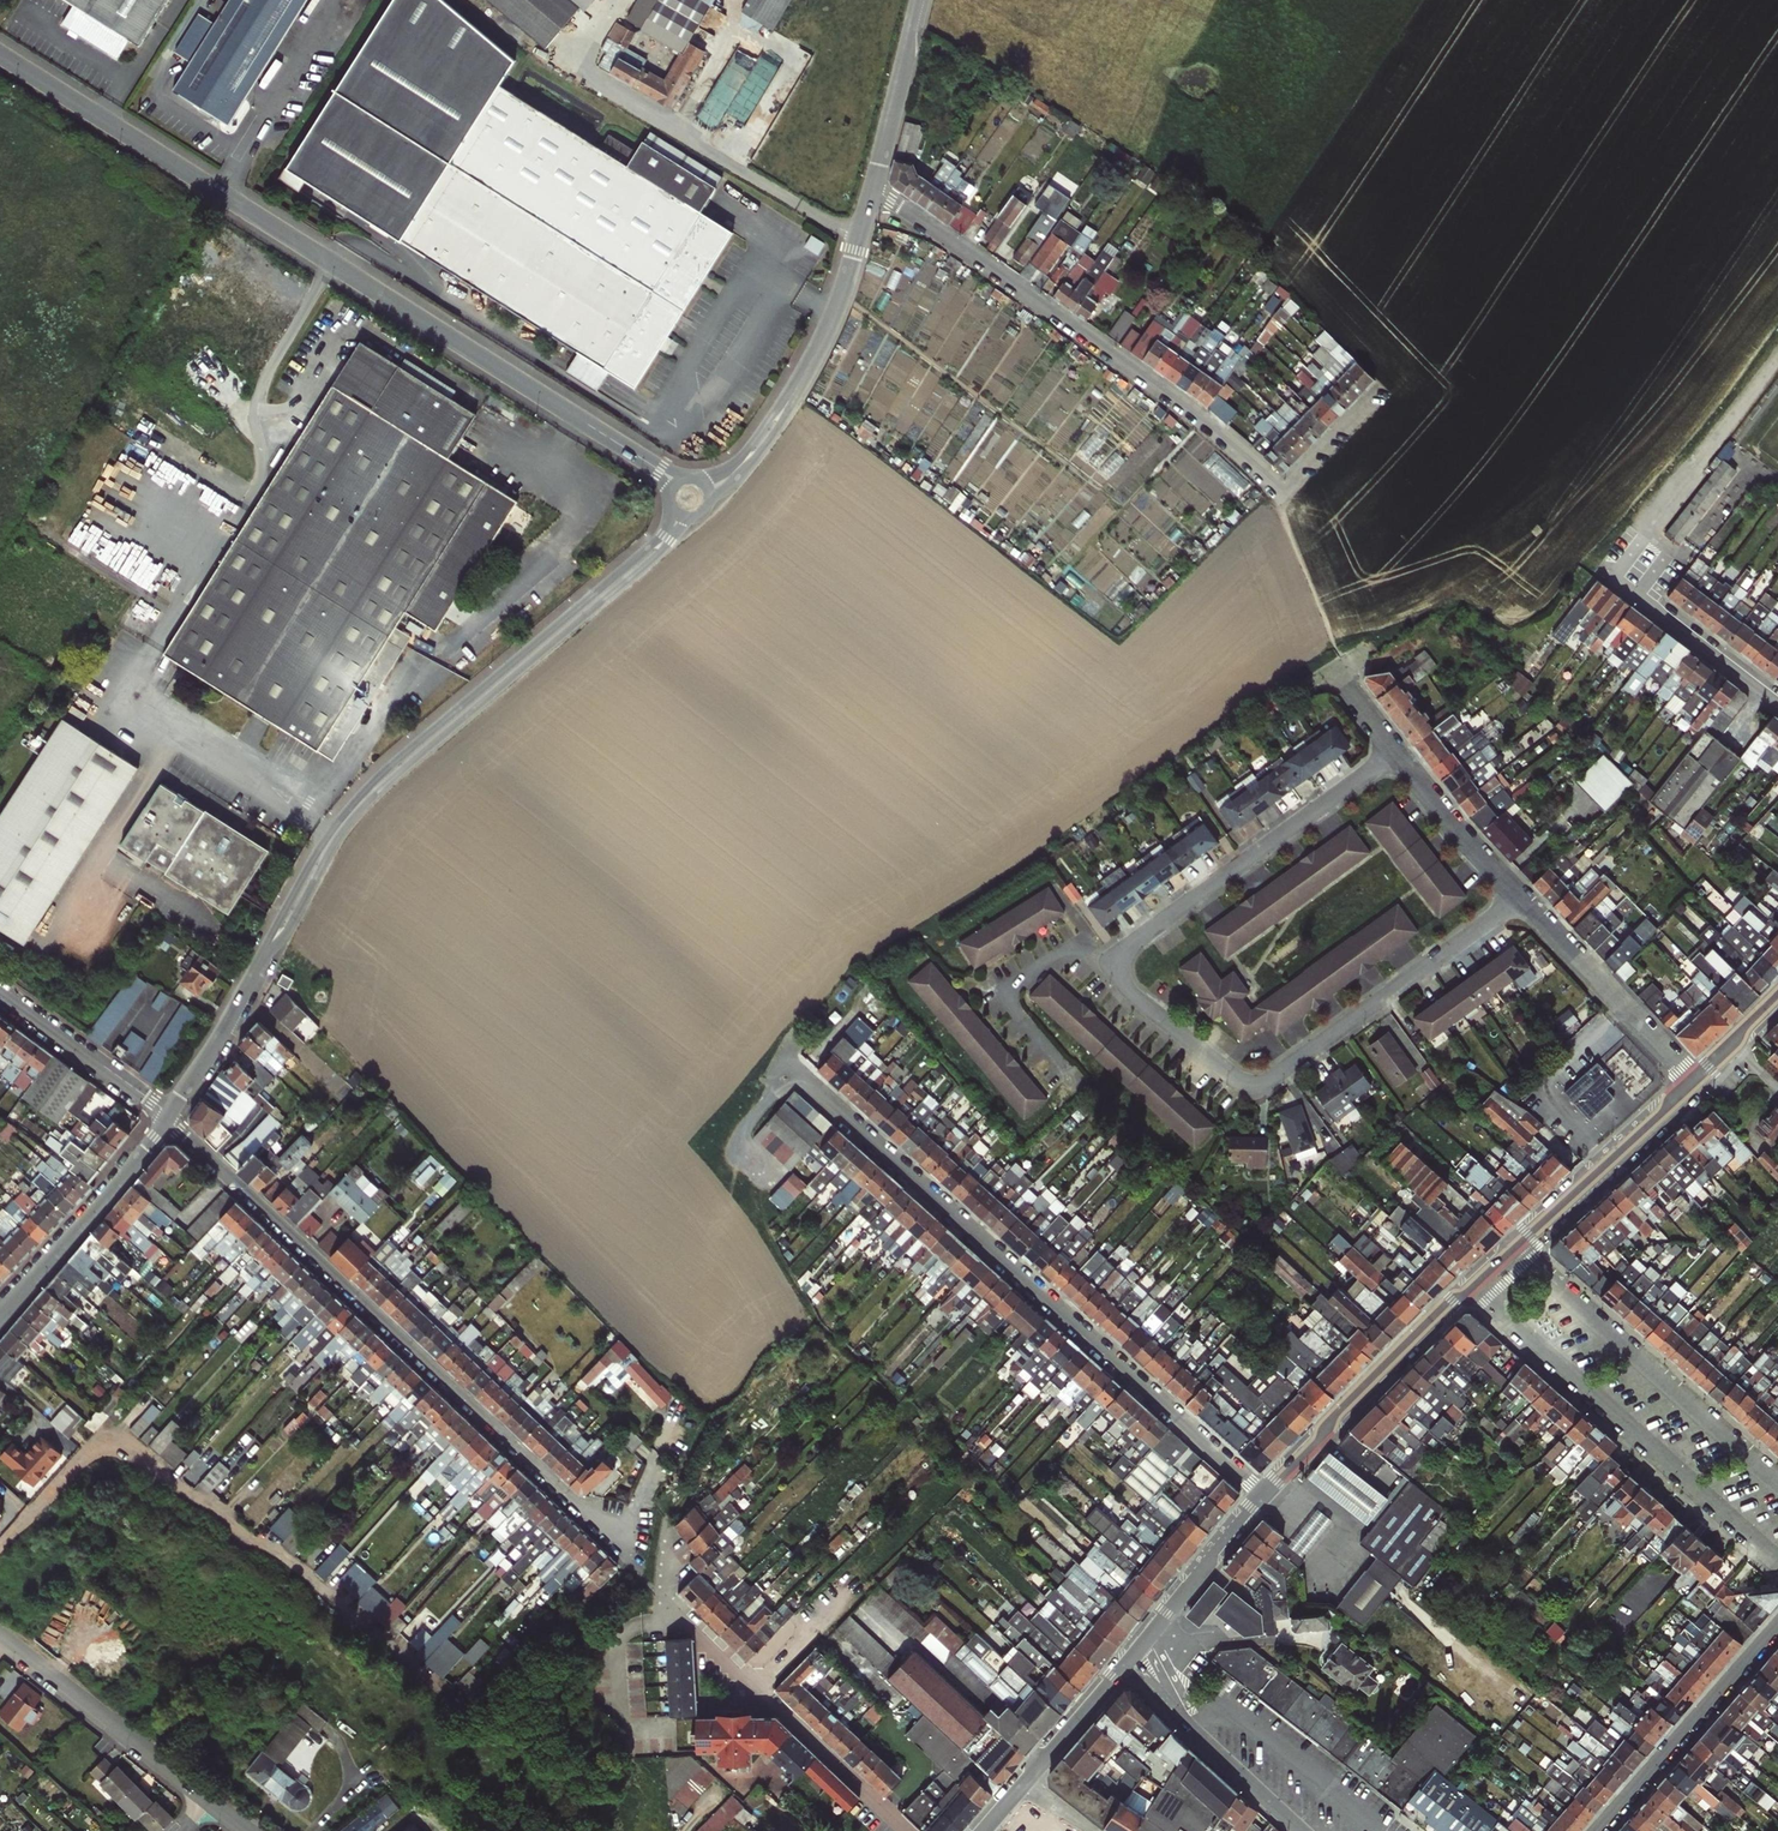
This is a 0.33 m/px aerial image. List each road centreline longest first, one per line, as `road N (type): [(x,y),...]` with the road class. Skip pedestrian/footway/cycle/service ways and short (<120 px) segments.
road 1 (tertiary): [(168,1117),(356,808),(661,542),(693,494)]
road 2 (residential): [(693,494),(0,56)]
road 3 (residential): [(1264,1494),(793,1066),(731,1146)]
road 4 (residential): [(168,1117),(639,1573)]
road 5 (track): [(0,1547),(105,1435),(420,1669),(467,1731)]
road 6 (residential): [(870,191),(1173,397),(1259,466),(1276,489)]
road 7 (residential): [(1114,974),(1225,1070),(1262,1080),(1526,901)]
road 8 (residential): [(1777,700),(1623,582),(1654,545),(1661,515),(1777,362)]
road 9 (residential): [(1472,1283),(1777,1561)]
road 10 (residential): [(907,1830),(661,1597),(668,1542)]
road 11 (tertiary): [(693,494),(745,461),(800,380),(832,318),(870,191)]
road 12 (residential): [(1393,755),(1135,943),(1114,974)]
road 13 (residential): [(1777,1484),(1514,1245)]
road 14 (secondary): [(1472,1283),(1264,1494)]
road 15 (residential): [(1599,1830),(1777,1624)]
road 16 (residential): [(0,1634),(206,1799)]
road 17 (tertiary): [(168,1117),(0,1315)]
road 18 (tertiary): [(1304,1830),(1170,1704),(1136,1651)]
road 19 (residential): [(1695,1080),(1526,901)]
road 20 (secondary): [(1695,1080),(1514,1245)]
road 21 (residential): [(1114,974),(1079,949),(1059,951),(1034,960),(1004,994),(1052,1062)]
road 22 (residential): [(0,992),(168,1117)]
road 23 (secondary): [(1264,1494),(1136,1651)]
road 24 (residential): [(1276,489),(1339,679)]
road 25 (residential): [(1526,901),(1393,755)]
road 26 (tertiary): [(870,191),(918,0)]
road 27 (secondary): [(1136,1651),(1019,1789)]
road 28 (unclassified): [(1136,1651),(1305,1640)]
road 29 (residential): [(1276,489),(1384,383)]

